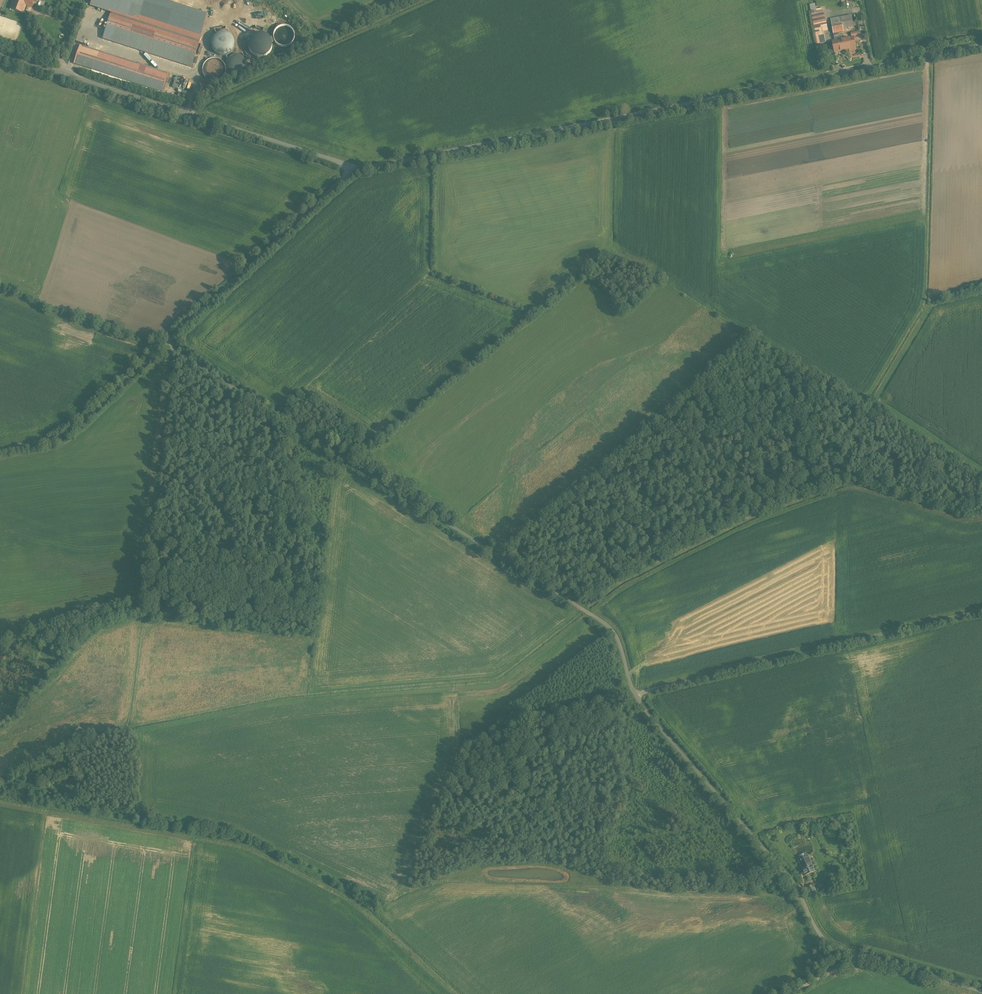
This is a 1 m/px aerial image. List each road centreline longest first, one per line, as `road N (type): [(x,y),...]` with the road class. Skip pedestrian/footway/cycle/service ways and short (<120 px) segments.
road 1 (unclassified): [(353,165),(981,45)]
road 2 (unclassified): [(635,691),(603,620),(166,342)]
road 3 (unclassified): [(981,991),(827,939),(793,885),(635,691)]
road 4 (unclassified): [(0,52),(353,165)]
road 5 (unclassified): [(981,608),(635,691)]
road 6 (unclassified): [(166,342),(353,165)]
road 7 (unclassified): [(0,450),(59,441),(166,342)]

